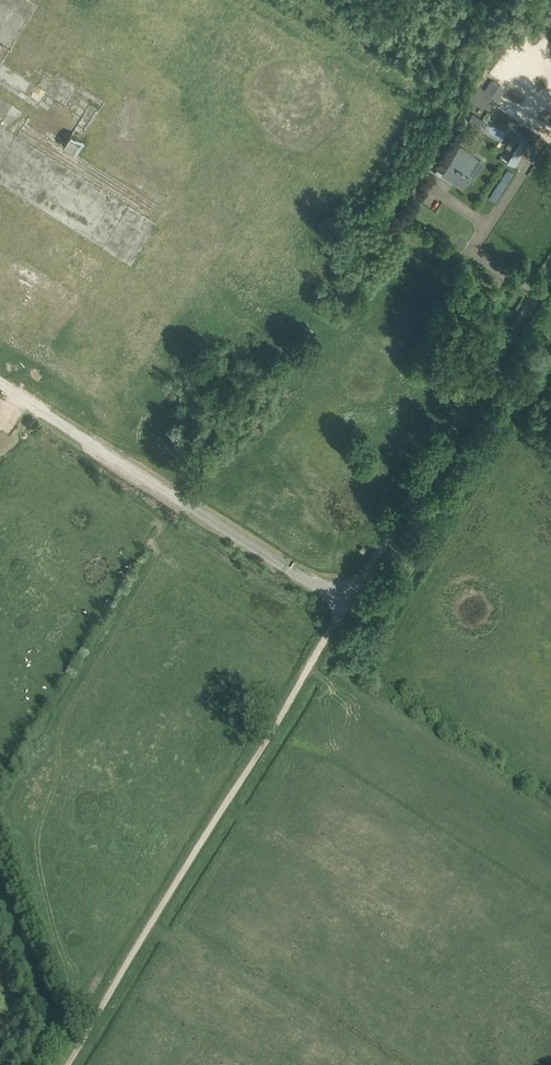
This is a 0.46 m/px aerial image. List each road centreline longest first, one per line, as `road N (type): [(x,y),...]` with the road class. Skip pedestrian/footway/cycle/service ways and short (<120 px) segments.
road 1 (unclassified): [(346,603),(66,1064)]
road 2 (unclassified): [(346,603),(0,384)]
road 3 (unclassified): [(346,603),(550,272)]

